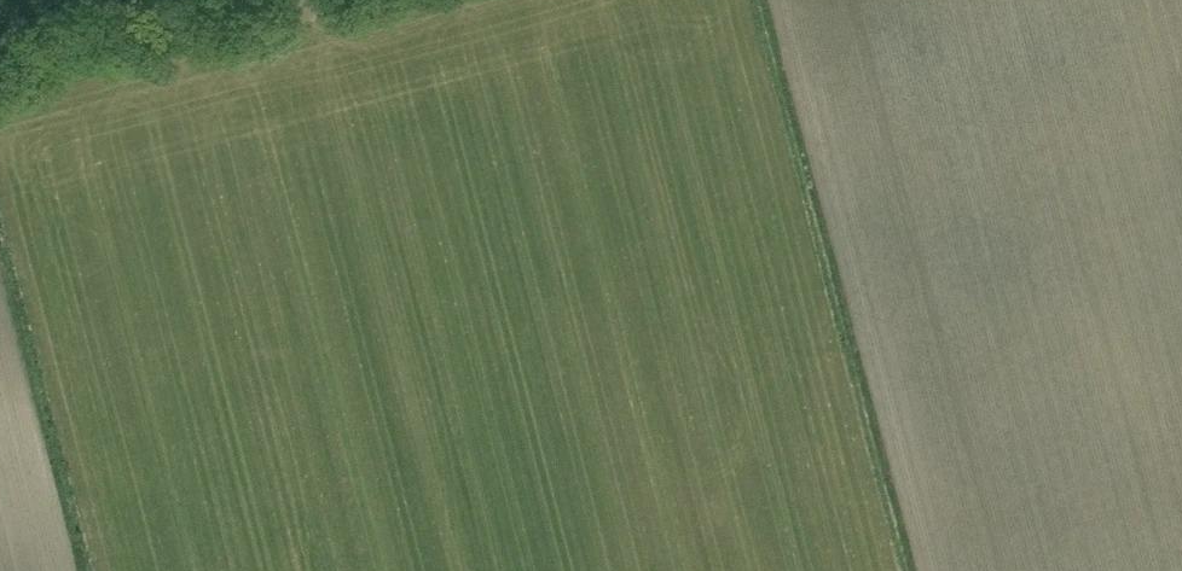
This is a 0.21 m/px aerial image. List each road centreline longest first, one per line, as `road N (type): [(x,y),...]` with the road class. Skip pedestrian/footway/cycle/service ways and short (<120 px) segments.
road 1 (track): [(270,0),(0,71)]

